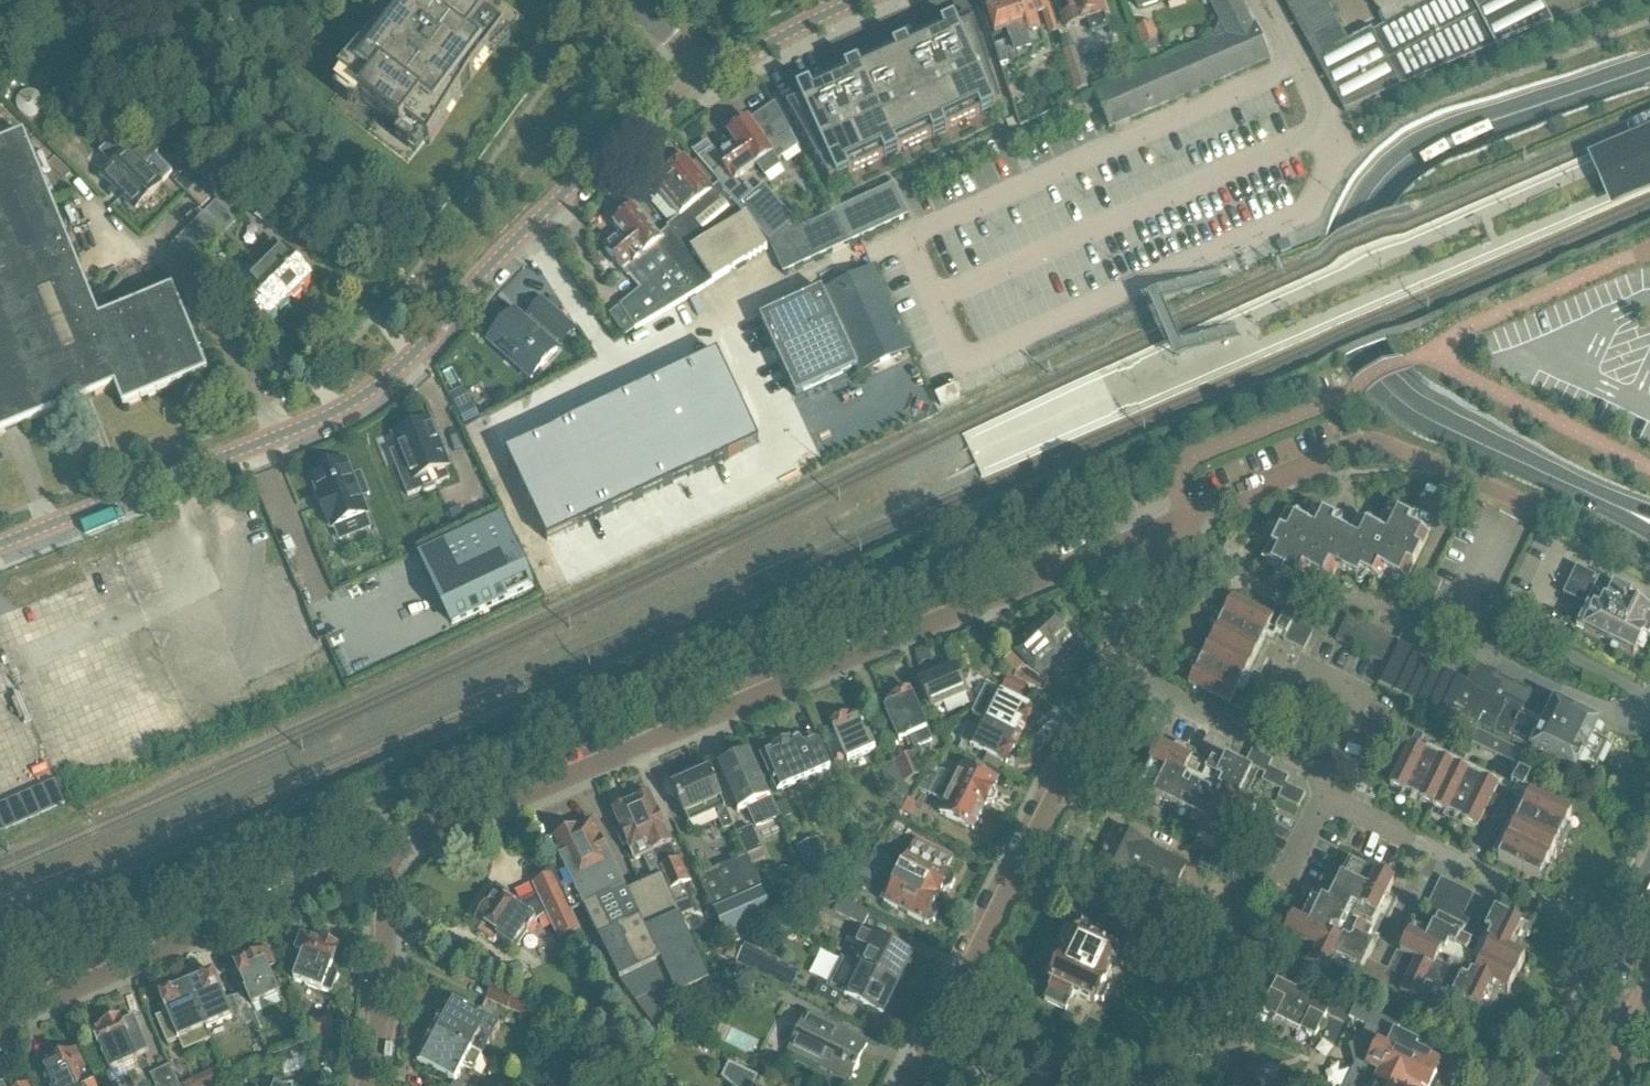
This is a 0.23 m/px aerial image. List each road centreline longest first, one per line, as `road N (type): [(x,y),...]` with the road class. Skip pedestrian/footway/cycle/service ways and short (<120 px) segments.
road 1 (residential): [(0,546),(328,416),(407,362),(534,219),(702,82)]
road 2 (residential): [(384,857),(1165,531)]
road 3 (secondary): [(1566,481),(1417,408),(1384,380),(1350,308),(1351,246),(1377,185),(1423,146),(1649,68)]
road 4 (residential): [(913,1085),(1119,669)]
road 5 (residential): [(0,1023),(384,857)]
road 6 (residential): [(1165,531),(1370,444),(1515,502)]
road 7 (residential): [(368,1085),(382,975),(384,857)]
road 8 (residential): [(1322,769),(1119,669)]
road 9 (secondary): [(1551,1085),(1649,884)]
road 10 (residential): [(702,82),(847,0)]
road 11 (residential): [(1119,669),(1174,552),(1165,531)]
road 12 (residential): [(1322,769),(1352,711),(1348,688),(1315,671)]

